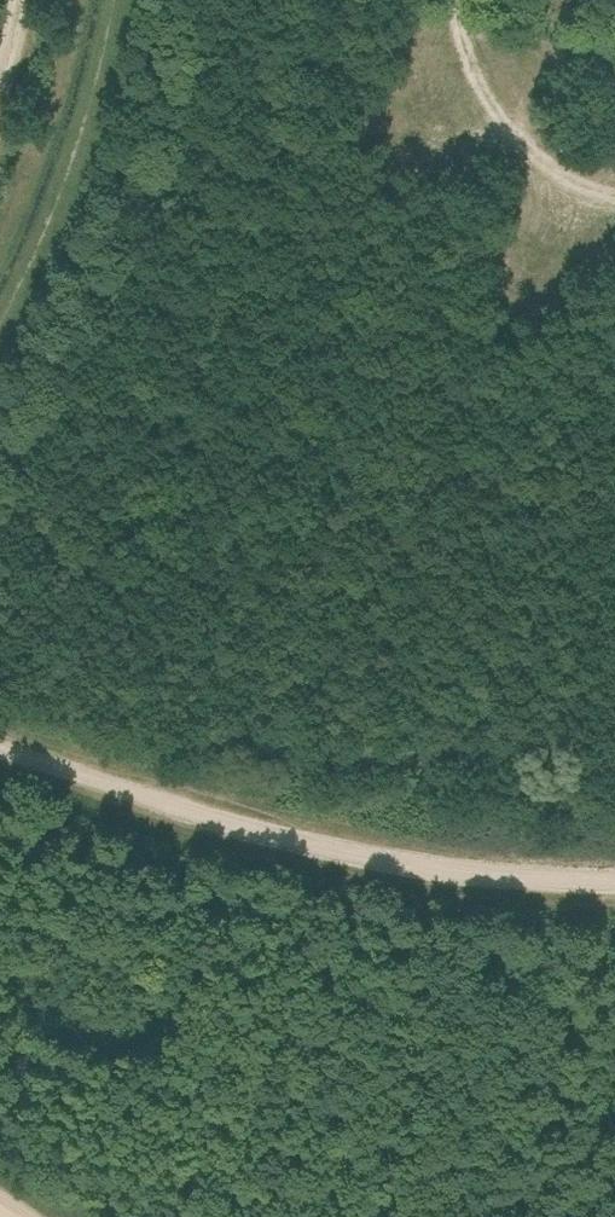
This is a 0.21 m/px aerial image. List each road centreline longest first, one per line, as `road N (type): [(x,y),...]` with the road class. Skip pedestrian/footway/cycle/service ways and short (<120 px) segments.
road 1 (track): [(614,880),(370,863),(0,751)]

